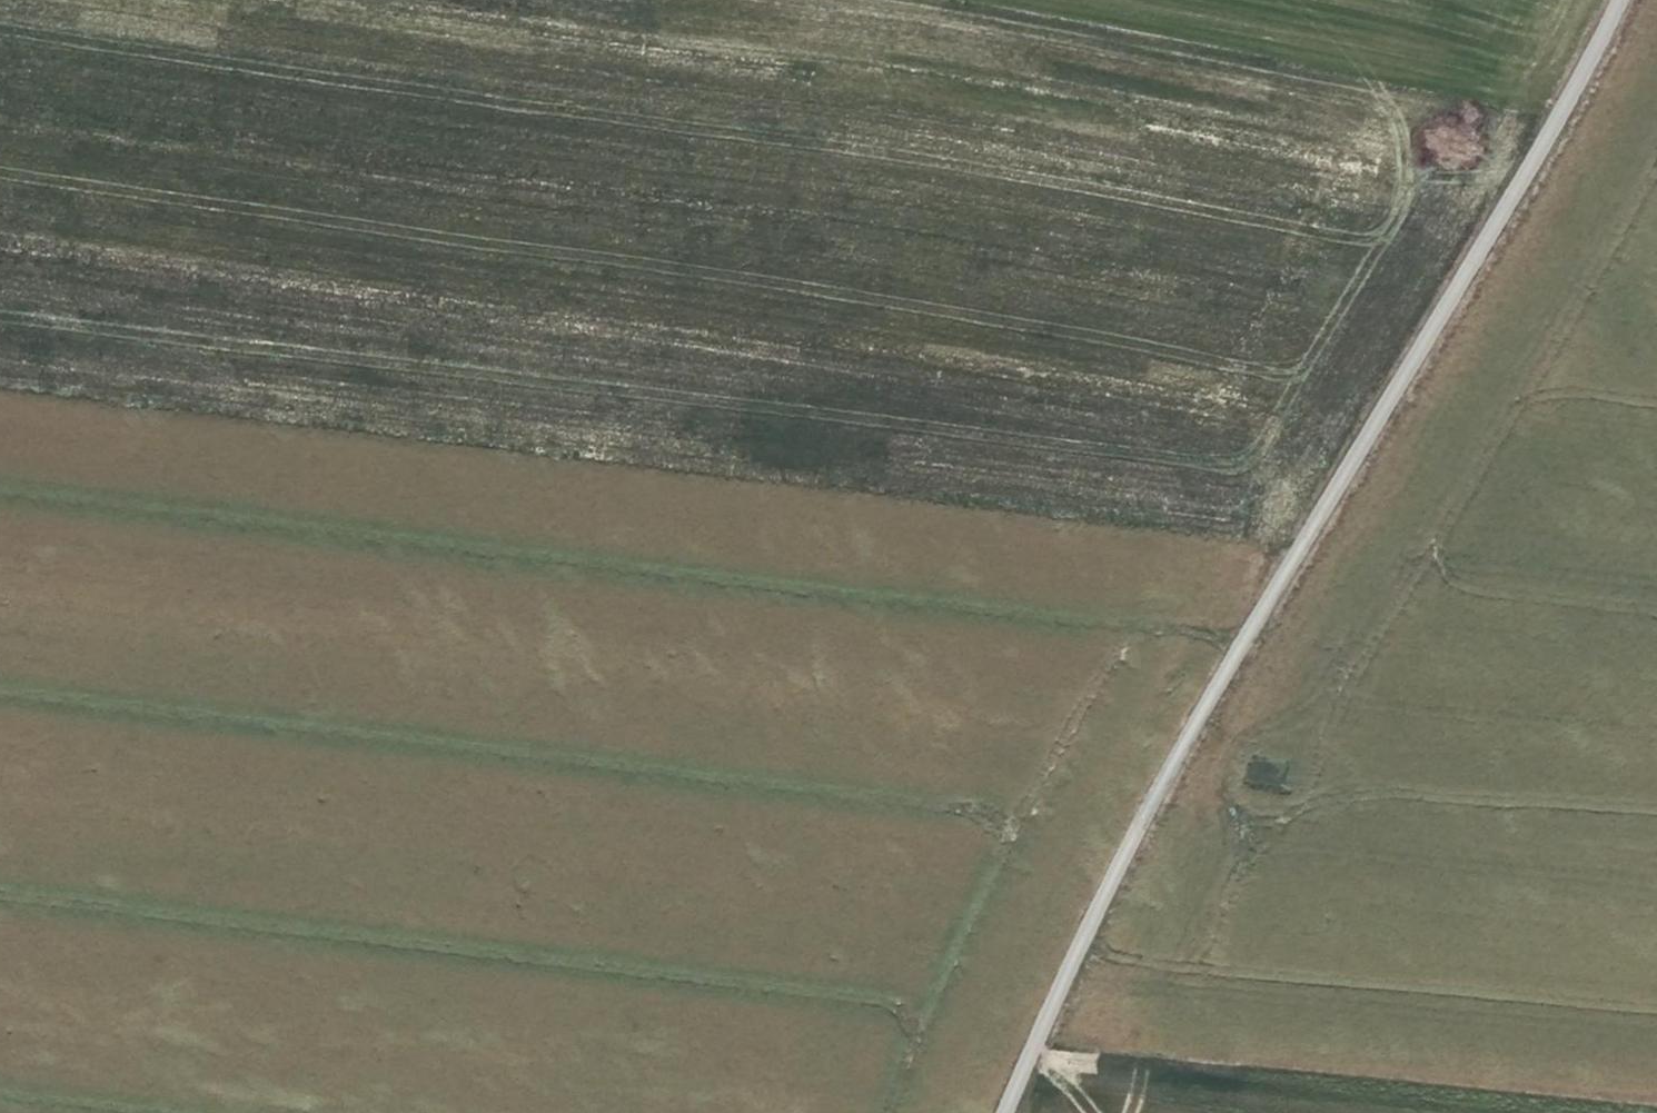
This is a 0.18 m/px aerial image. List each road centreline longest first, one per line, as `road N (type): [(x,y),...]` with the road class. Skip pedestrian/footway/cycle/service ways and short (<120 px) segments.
road 1 (residential): [(991,1112),(1130,833),(1609,0)]

